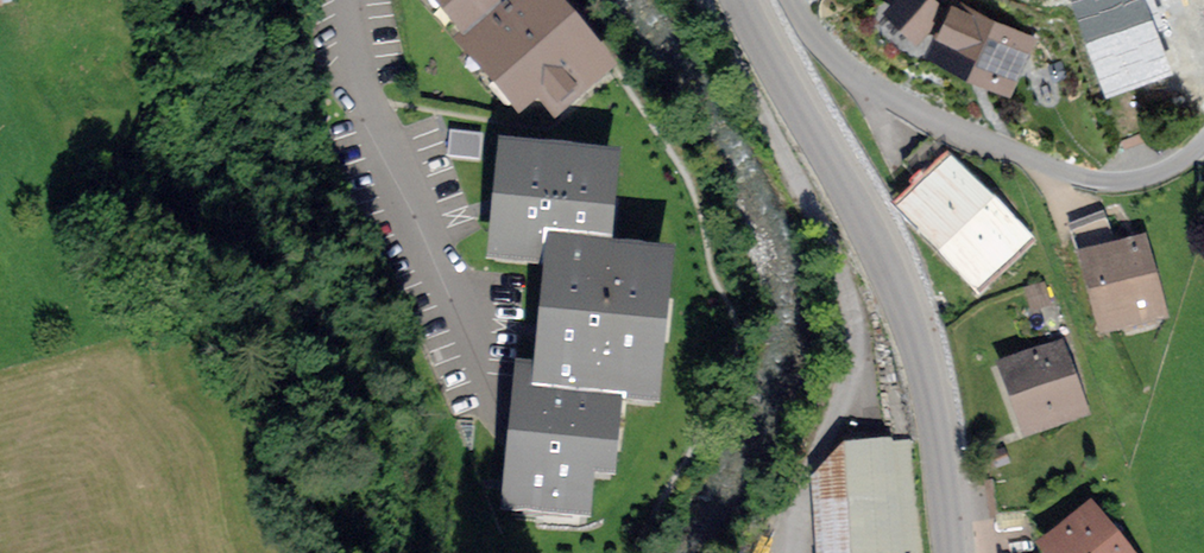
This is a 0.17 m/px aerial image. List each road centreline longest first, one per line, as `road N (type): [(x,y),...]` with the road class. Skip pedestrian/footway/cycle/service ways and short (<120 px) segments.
road 1 (tertiary): [(731,0),(886,275),(914,341),(947,552)]
road 2 (residential): [(1203,140),(1149,175),(1101,180),(1043,168),(875,91),(816,40),(790,0)]

